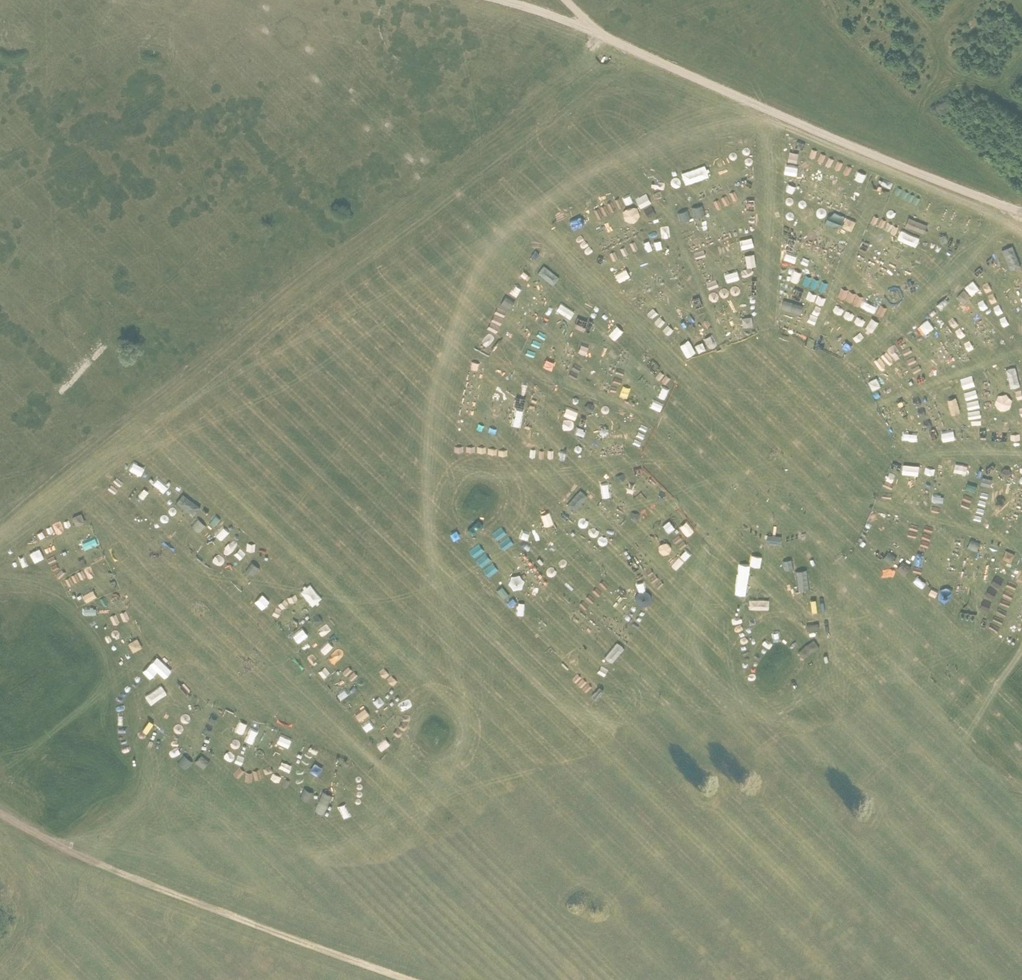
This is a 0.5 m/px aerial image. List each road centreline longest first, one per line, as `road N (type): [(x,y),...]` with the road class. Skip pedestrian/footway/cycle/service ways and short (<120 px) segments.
road 1 (track): [(1021,212),(496,0)]
road 2 (track): [(0,813),(199,903),(410,979)]

